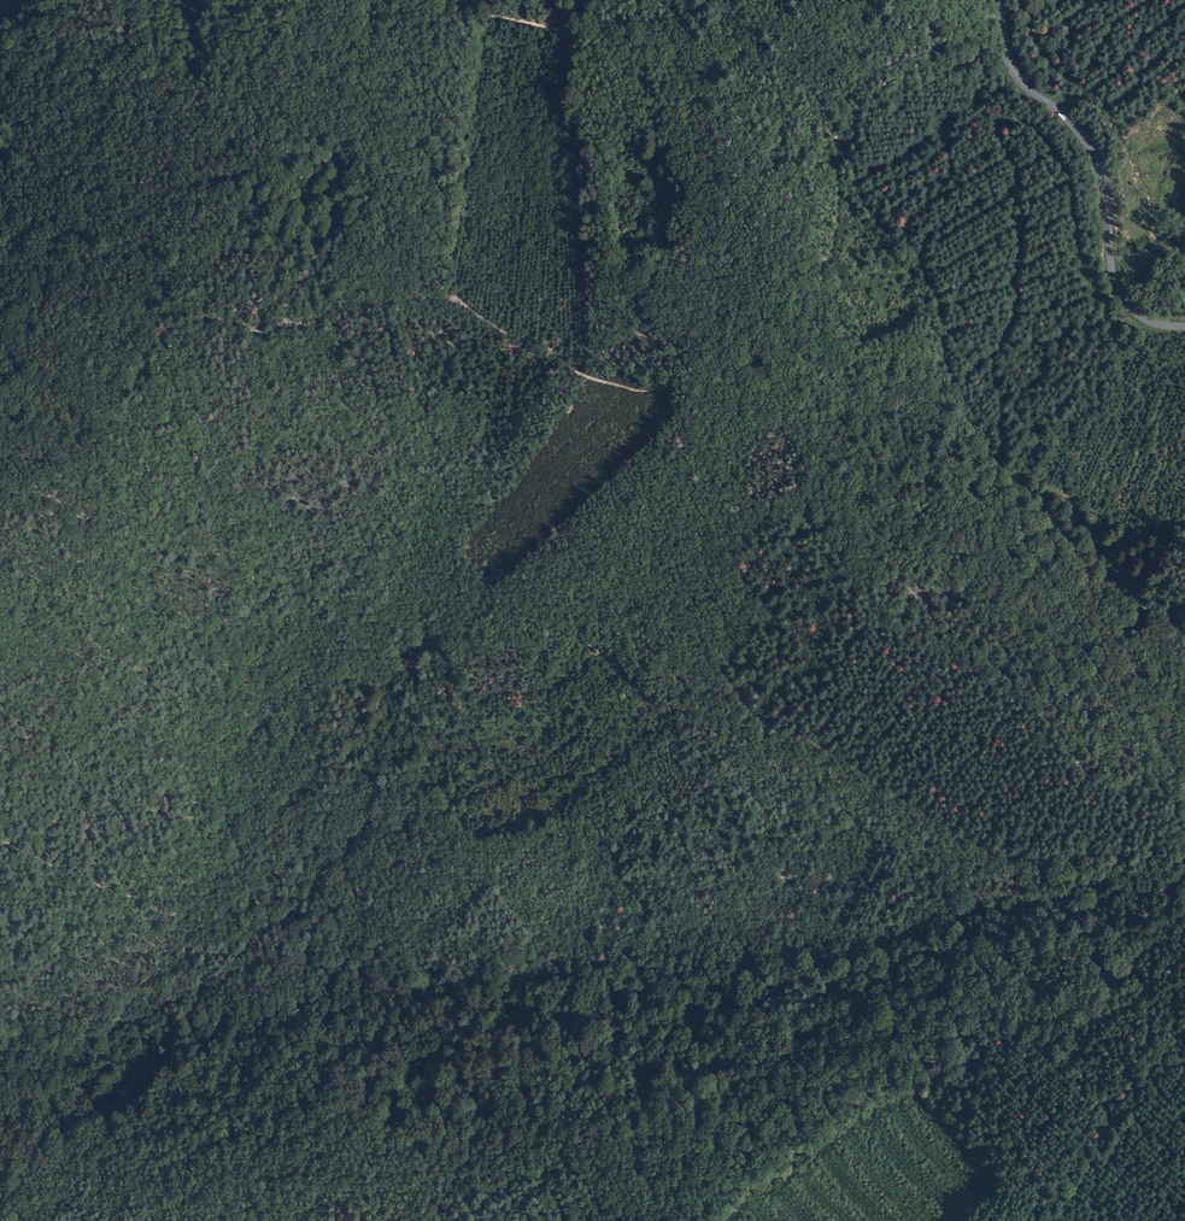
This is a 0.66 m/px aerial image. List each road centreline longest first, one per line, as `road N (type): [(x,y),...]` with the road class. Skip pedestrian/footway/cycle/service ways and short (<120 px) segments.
road 1 (track): [(1184,632),(1072,556),(966,431),(936,298),(914,256),(871,223),(831,121),(798,80),(756,53),(687,54),(436,0)]
road 2 (track): [(4,1220),(8,1207),(62,1153),(216,1045),(287,1029),(366,1053),(432,1051),(522,994)]
road 3 (secondary): [(1184,327),(1150,321),(1118,291),(1102,176),(1075,128),(1014,71),(998,0)]
road 4 (track): [(1184,1019),(1046,1220)]

